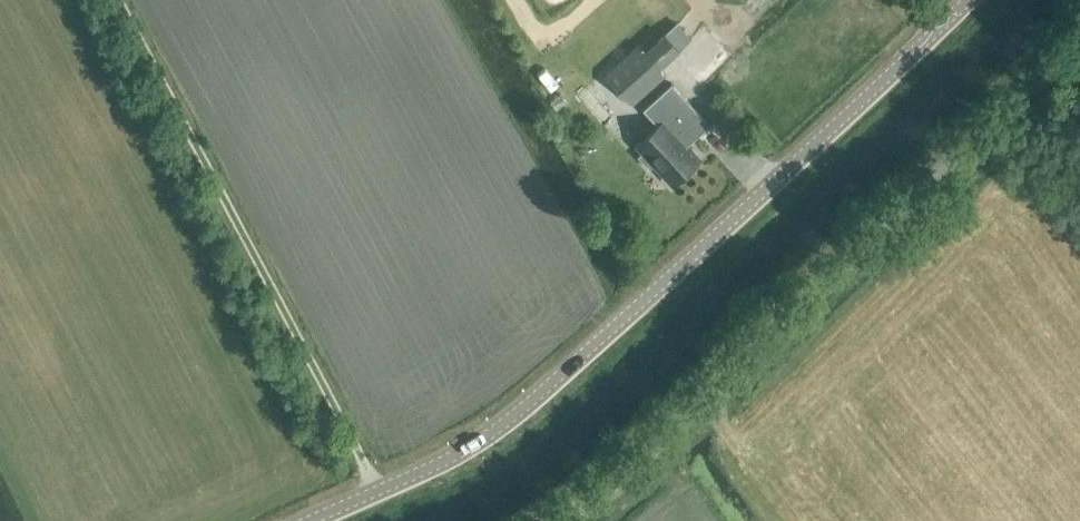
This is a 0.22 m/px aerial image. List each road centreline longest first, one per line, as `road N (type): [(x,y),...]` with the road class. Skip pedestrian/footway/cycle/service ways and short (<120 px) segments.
road 1 (tertiary): [(315,520),(529,417),(964,0)]
road 2 (unclassified): [(563,520),(690,416),(1079,36)]
road 3 (track): [(379,493),(108,0)]

